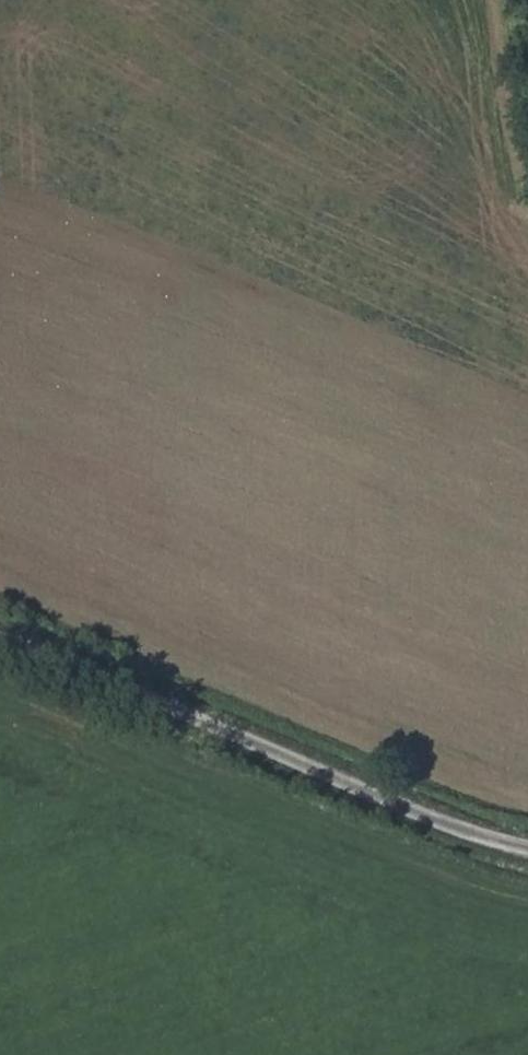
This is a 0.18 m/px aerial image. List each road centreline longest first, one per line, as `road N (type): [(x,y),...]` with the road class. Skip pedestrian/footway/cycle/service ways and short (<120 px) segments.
road 1 (track): [(0,635),(456,827),(527,849)]

